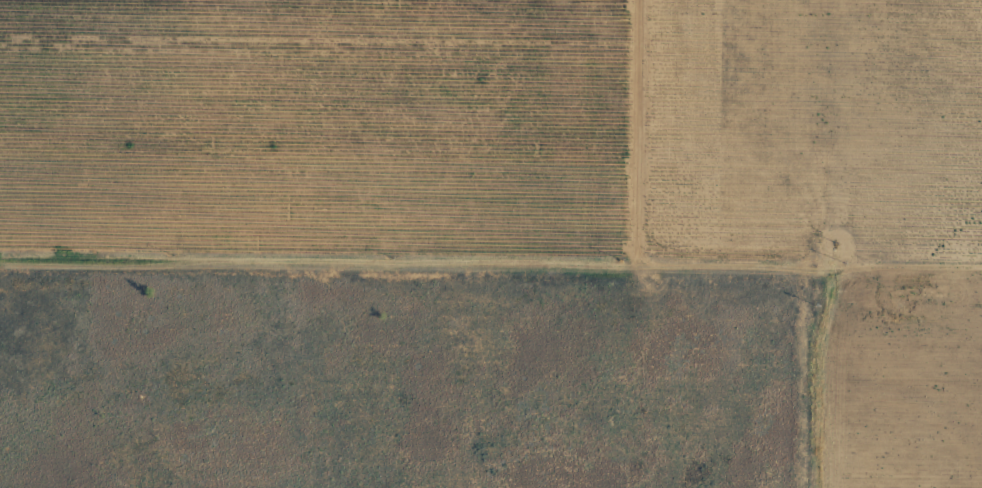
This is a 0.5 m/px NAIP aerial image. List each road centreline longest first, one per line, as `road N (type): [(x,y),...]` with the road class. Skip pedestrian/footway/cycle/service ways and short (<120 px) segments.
road 1 (residential): [(981,282),(0,261)]

